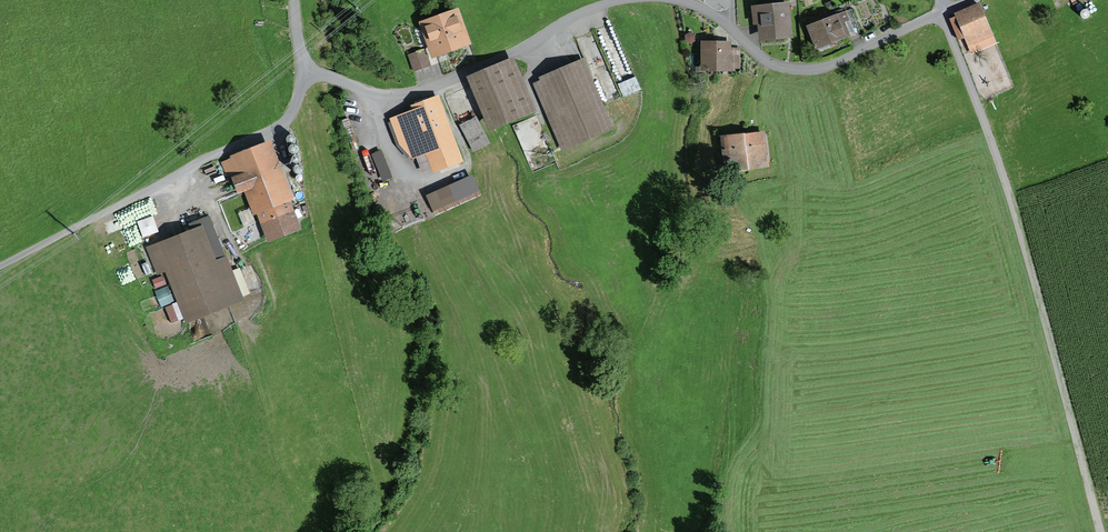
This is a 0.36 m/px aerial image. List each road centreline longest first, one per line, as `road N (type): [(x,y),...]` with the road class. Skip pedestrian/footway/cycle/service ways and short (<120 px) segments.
road 1 (residential): [(0,266),(271,133),(291,115),(301,69)]
road 2 (residential): [(622,0),(411,92),(372,92),(301,69)]
road 3 (residential): [(968,0),(836,62),(796,69),(760,57),(712,15),(674,0)]

